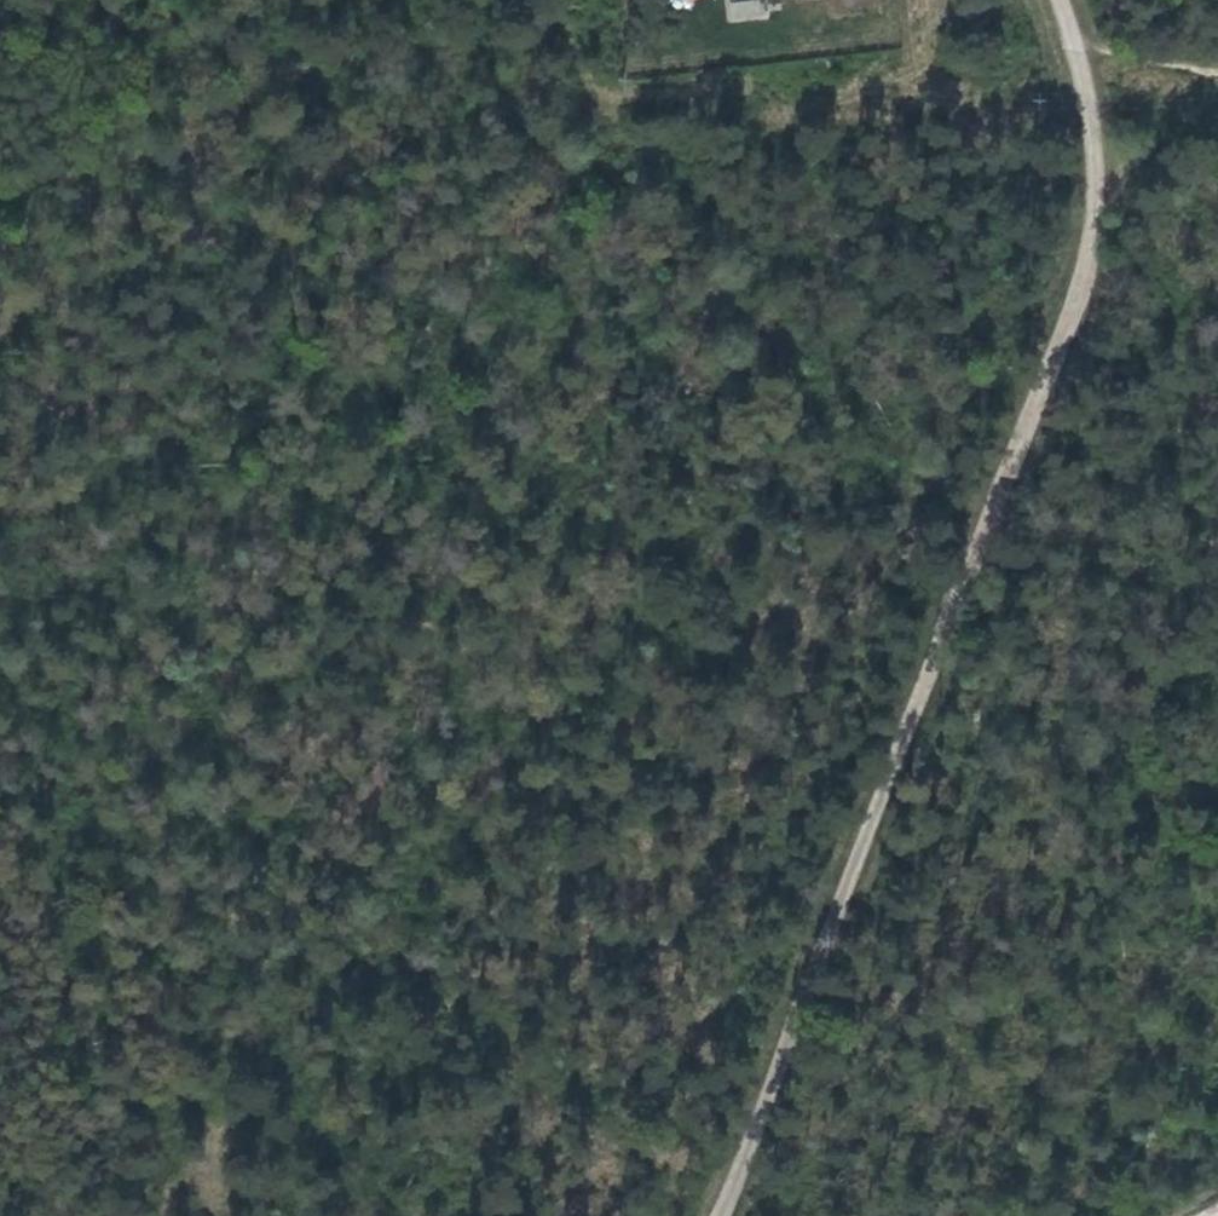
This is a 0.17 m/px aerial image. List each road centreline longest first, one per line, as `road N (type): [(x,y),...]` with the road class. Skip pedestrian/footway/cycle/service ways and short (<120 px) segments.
road 1 (track): [(1066,0),(1101,182),(944,684),(736,1215)]

